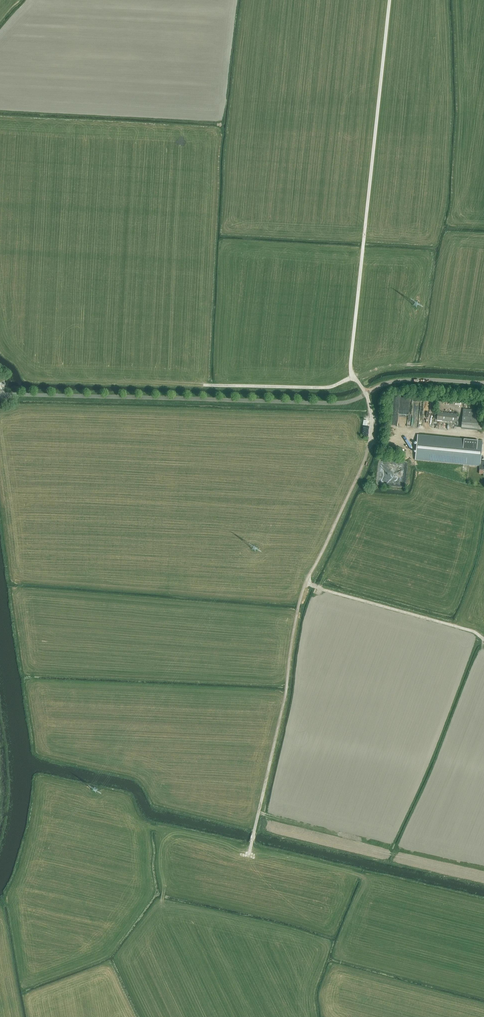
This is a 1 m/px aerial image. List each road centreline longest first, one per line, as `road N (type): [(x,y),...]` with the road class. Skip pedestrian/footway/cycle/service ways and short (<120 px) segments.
road 1 (track): [(253,835),(300,599),(363,467),(370,407),(354,379),(322,387),(204,385)]
road 2 (unclassified): [(0,394),(335,403),(397,381),(483,383)]
road 3 (track): [(354,379),(390,0)]
road 4 (track): [(306,582),(483,639)]

